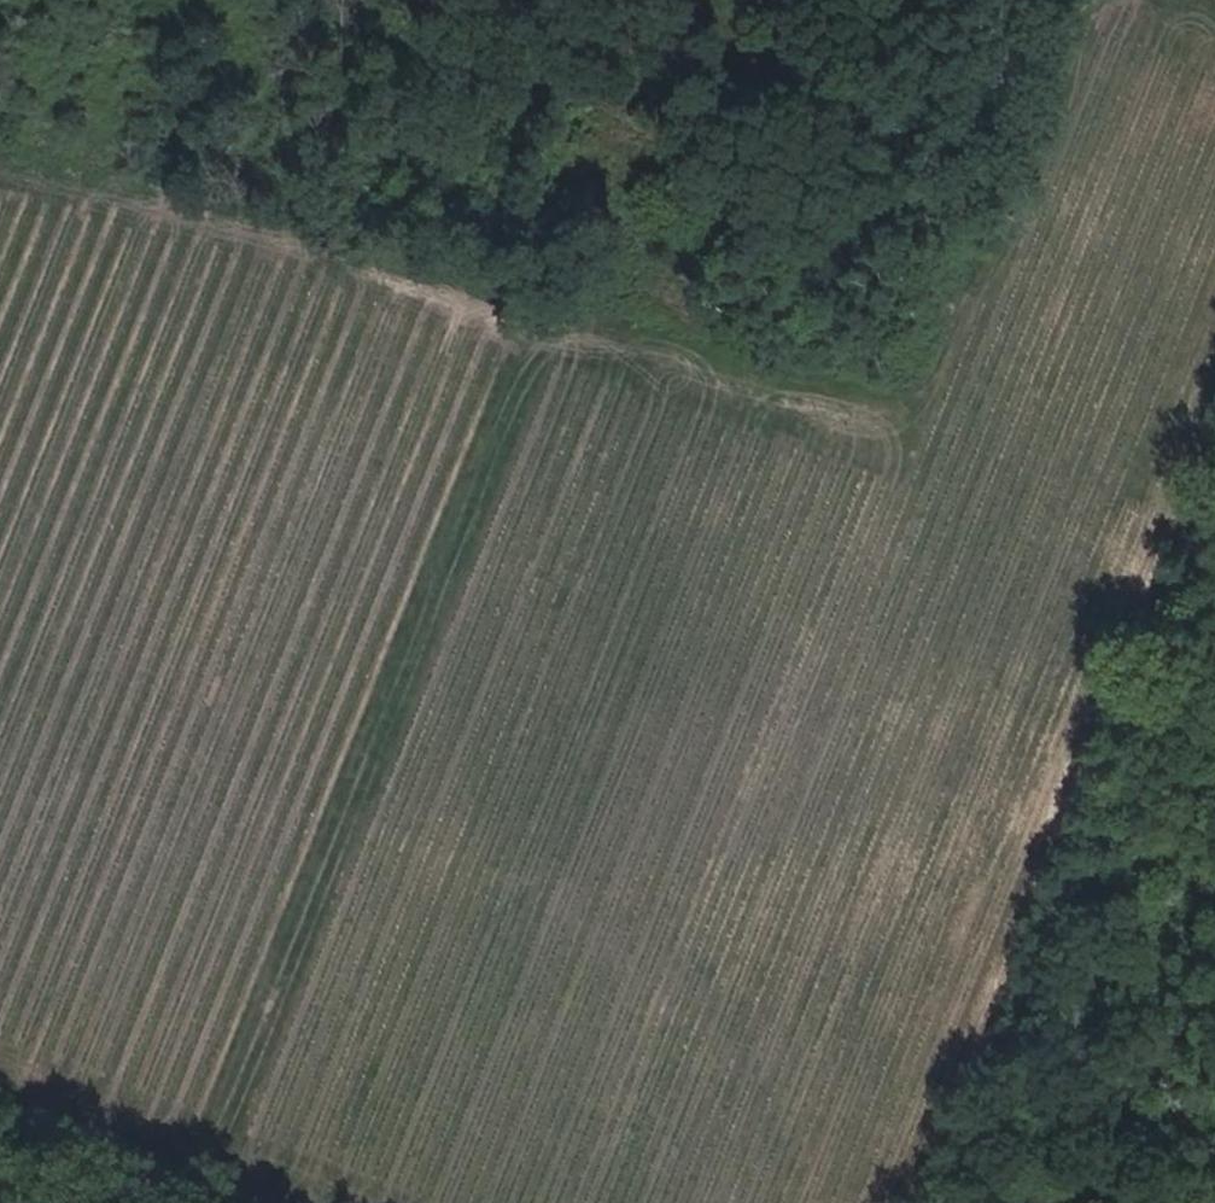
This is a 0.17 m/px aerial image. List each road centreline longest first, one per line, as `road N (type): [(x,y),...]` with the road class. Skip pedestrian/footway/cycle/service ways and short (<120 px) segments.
road 1 (unclassified): [(0,1103),(281,1202)]

